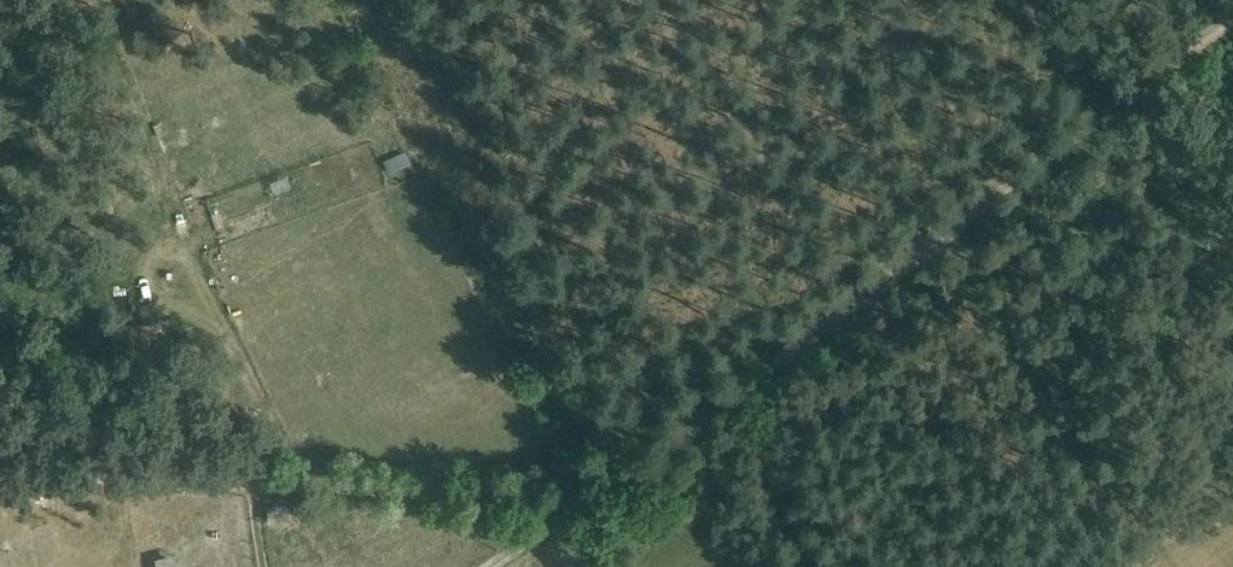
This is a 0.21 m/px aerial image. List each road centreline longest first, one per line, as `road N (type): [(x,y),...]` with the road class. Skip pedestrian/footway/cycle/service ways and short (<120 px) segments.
road 1 (track): [(0,469),(578,511)]
road 2 (track): [(1128,566),(1232,492)]

